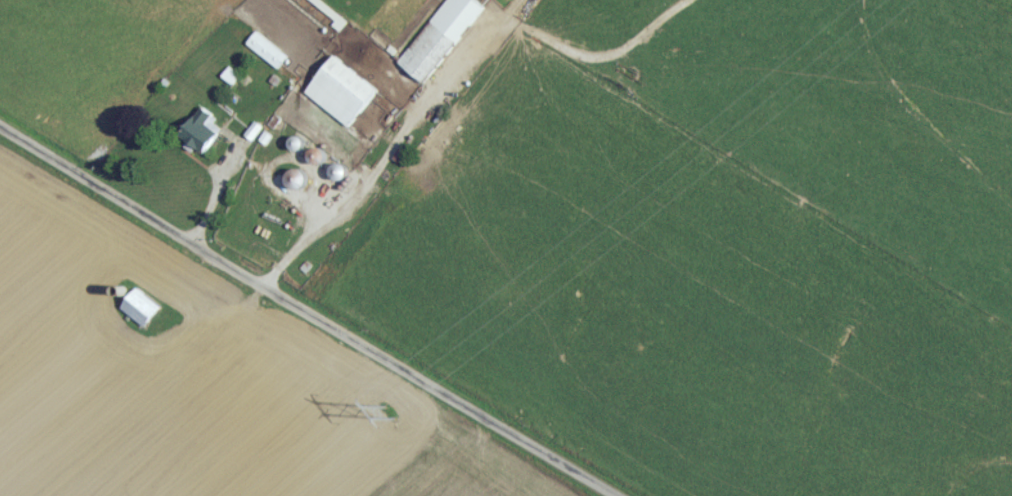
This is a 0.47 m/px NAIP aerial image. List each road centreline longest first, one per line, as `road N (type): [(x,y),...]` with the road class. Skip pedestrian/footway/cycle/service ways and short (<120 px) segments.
road 1 (residential): [(611,495),(0,139)]
road 2 (residential): [(264,295),(442,34),(490,16),(536,31),(592,28),(656,0)]

